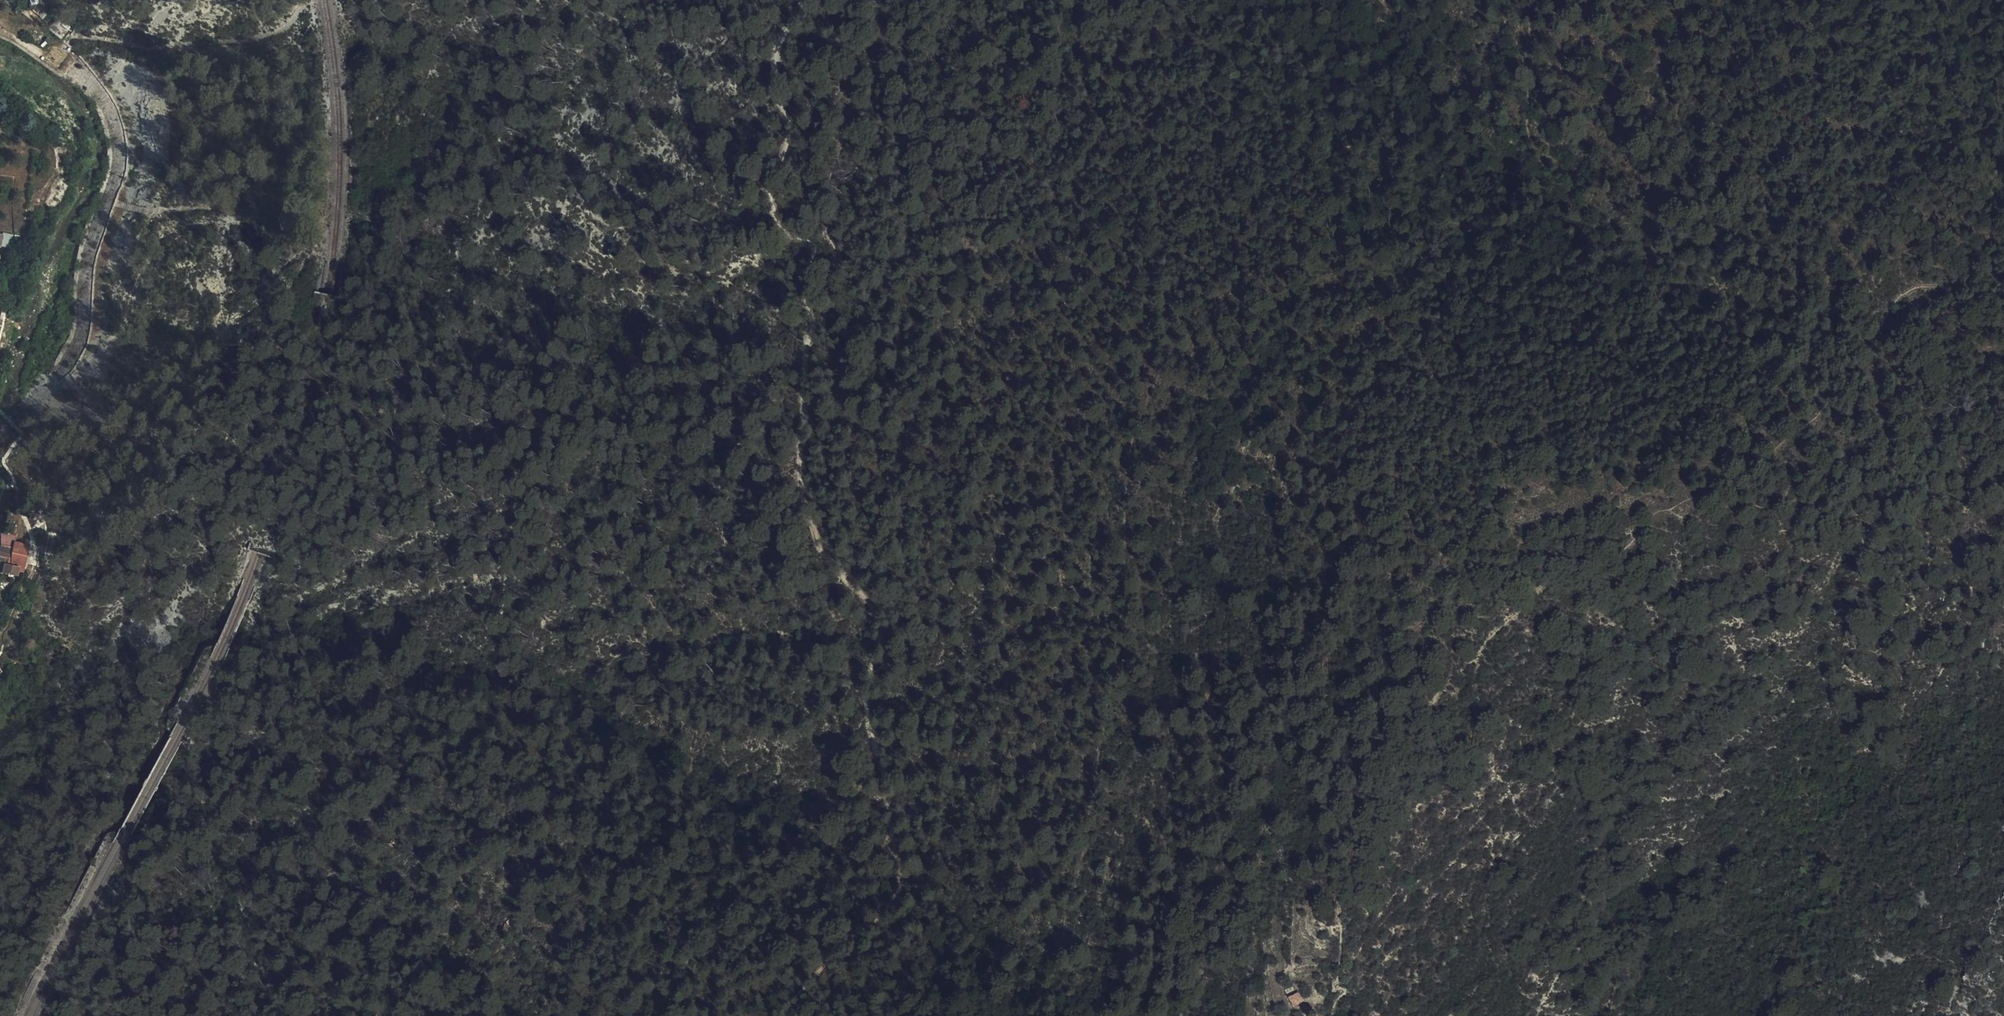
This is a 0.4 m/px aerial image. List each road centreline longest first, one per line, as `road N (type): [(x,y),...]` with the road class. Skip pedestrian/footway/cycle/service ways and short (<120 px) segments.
road 1 (track): [(68,47),(79,36),(162,50),(270,36),(307,0)]

